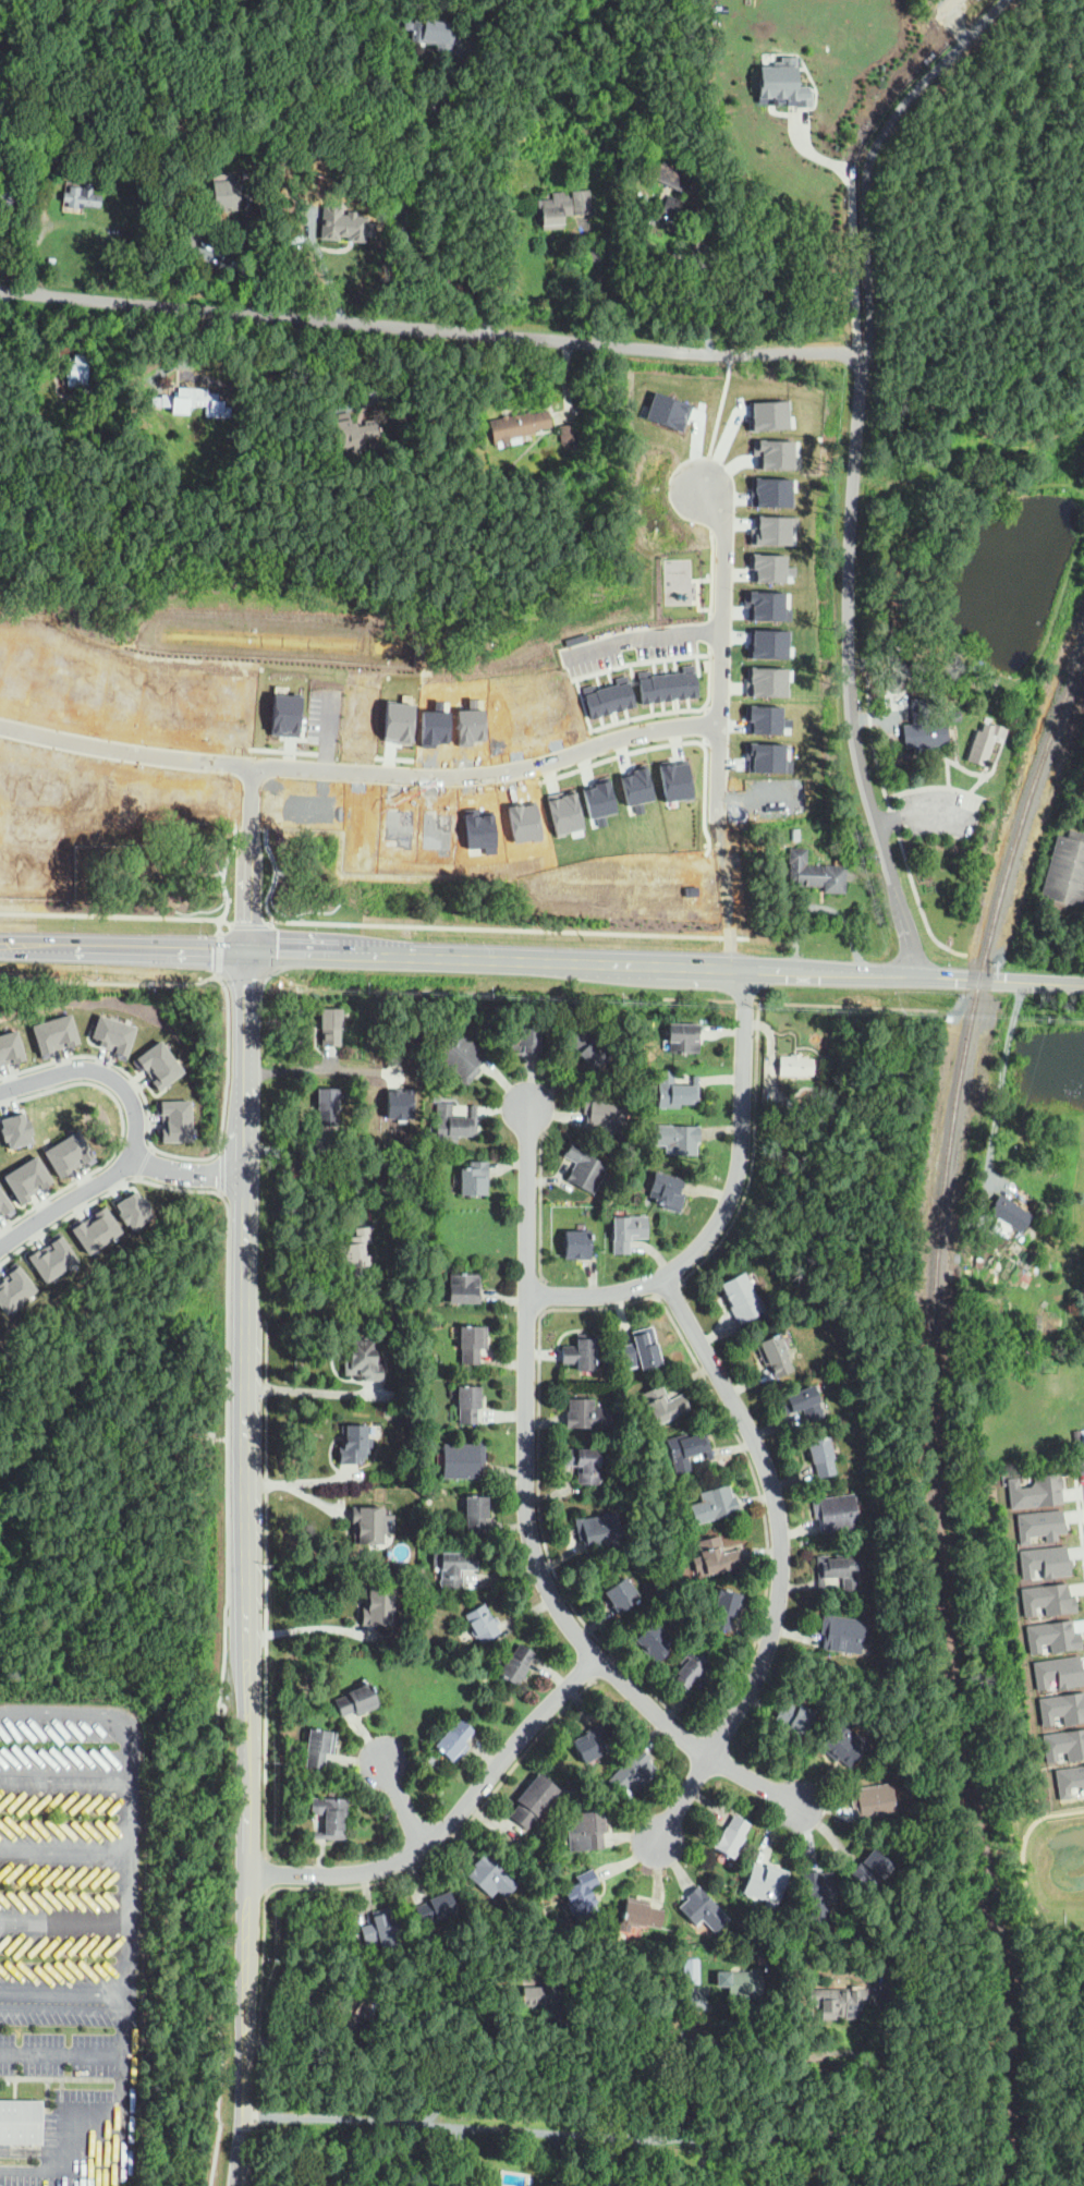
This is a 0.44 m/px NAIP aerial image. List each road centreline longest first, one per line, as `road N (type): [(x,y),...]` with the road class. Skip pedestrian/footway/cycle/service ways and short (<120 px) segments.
road 1 (residential): [(861,355),(722,353),(0,287)]
road 2 (residential): [(529,1107),(525,1485),(539,1569),(577,1635),(671,1728),(800,1806)]
road 3 (residential): [(0,725),(195,760),(442,779),(516,770),(663,729),(720,725)]
road 4 (residential): [(243,2115),(534,2130),(914,2135)]
road 5 (residential): [(667,1278),(767,1469),(782,1574),(757,1669),(660,1841)]
road 6 (residential): [(894,884),(849,680),(861,355)]
road 7 (tertiary): [(243,2153),(246,1647)]
road 8 (tertiary): [(246,1647),(246,1174)]
road 9 (residential): [(747,970),(739,1179),(714,1231),(667,1278),(629,1292),(531,1298)]
road 10 (residential): [(597,1657),(447,1827),(411,1855),(349,1872),(248,1873)]
road 11 (residential): [(0,1246),(109,1178),(126,1163),(137,1134),(126,1091),(92,1068),(0,1092)]
road 12 (residential): [(719,818),(726,533),(721,508),(704,490)]
road 13 (secondary): [(249,951),(568,961)]
road 14 (secondary): [(0,954),(220,960),(249,951)]
road 15 (secondary): [(249,951),(0,938)]
road 16 (track): [(849,173),(868,118),(890,89),(983,0)]
road 17 (residential): [(249,951),(252,764)]
road 18 (secondary): [(568,961),(747,970)]
road 19 (secondary): [(913,975),(1083,985)]
road 20 (track): [(719,818),(733,969)]
road 21 (tertiary): [(247,1091),(249,951)]

